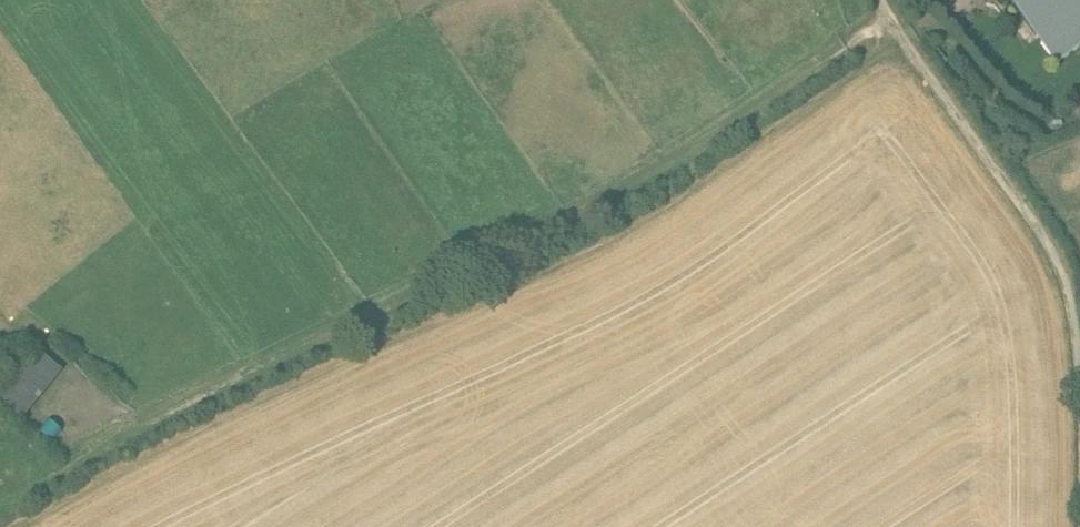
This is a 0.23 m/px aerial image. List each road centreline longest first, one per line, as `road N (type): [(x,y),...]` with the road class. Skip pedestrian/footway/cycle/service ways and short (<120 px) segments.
road 1 (track): [(24,526),(114,474),(640,221),(903,37)]
road 2 (track): [(890,14),(635,177),(141,419),(63,470)]
road 3 (track): [(883,0),(1045,230),(1062,270),(1079,374)]

